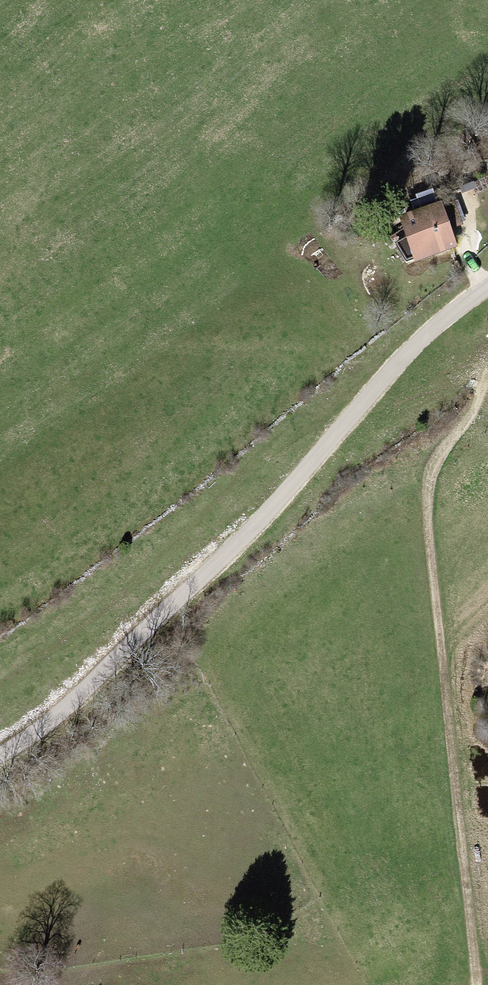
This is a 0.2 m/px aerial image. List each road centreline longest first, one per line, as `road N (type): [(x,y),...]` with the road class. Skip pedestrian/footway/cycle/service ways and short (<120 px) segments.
road 1 (unclassified): [(0,753),(75,700),(229,554),(385,379),(487,287)]
road 2 (track): [(475,984),(429,521),(434,478),(487,383)]

